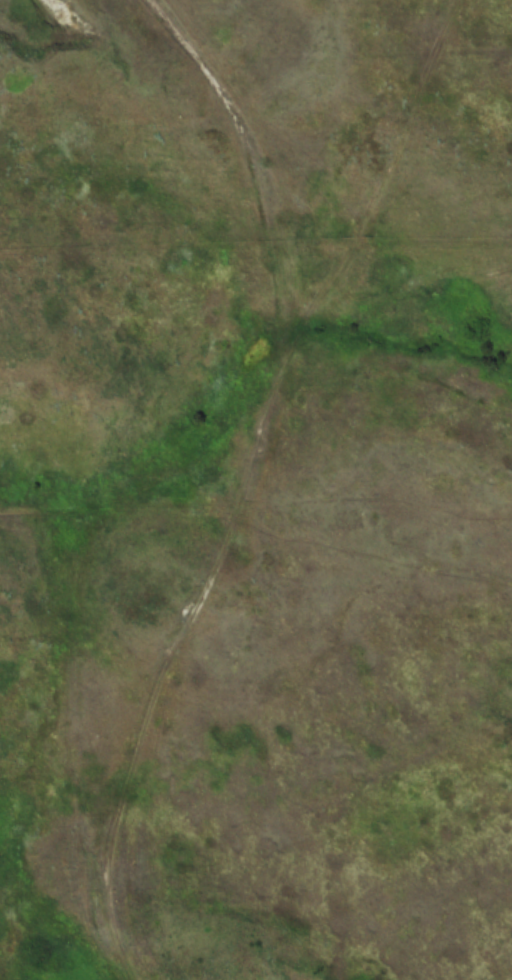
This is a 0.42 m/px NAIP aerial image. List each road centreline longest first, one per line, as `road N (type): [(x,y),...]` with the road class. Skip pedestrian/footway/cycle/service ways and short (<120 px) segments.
road 1 (track): [(154,0),(241,116),(282,289),(283,331),(280,386),(99,765),(108,928),(131,979)]
road 2 (track): [(468,0),(372,222),(280,386),(141,498),(0,512)]

